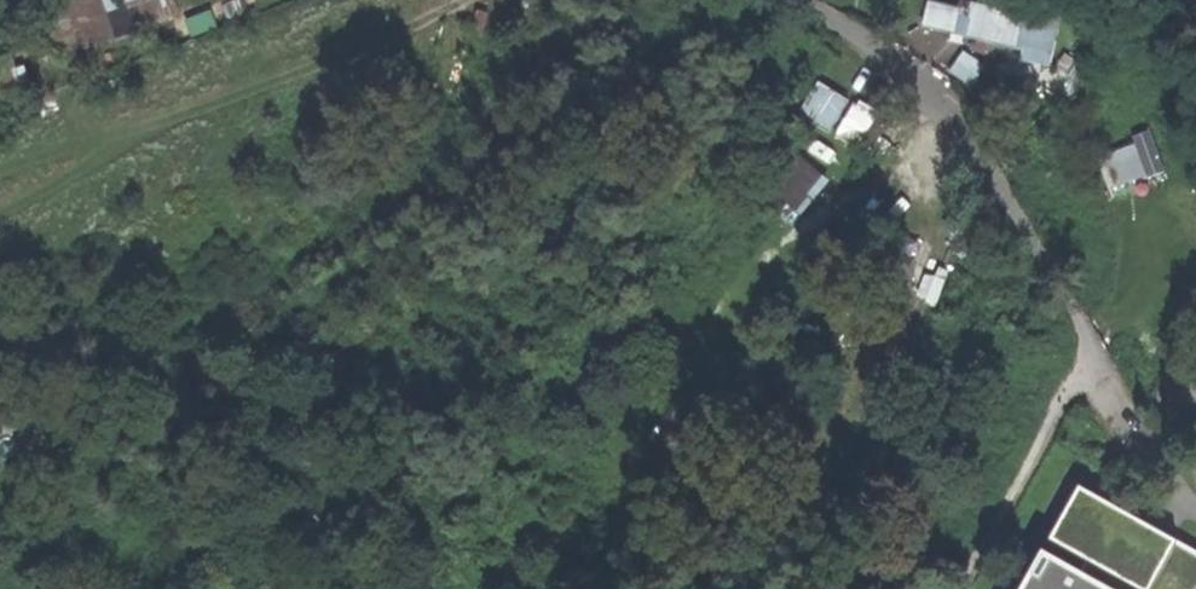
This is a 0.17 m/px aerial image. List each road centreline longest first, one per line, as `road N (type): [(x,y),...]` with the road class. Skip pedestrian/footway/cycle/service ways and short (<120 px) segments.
road 1 (track): [(805,0),(948,99),(1072,321),(1080,350),(1077,378),(962,588)]

